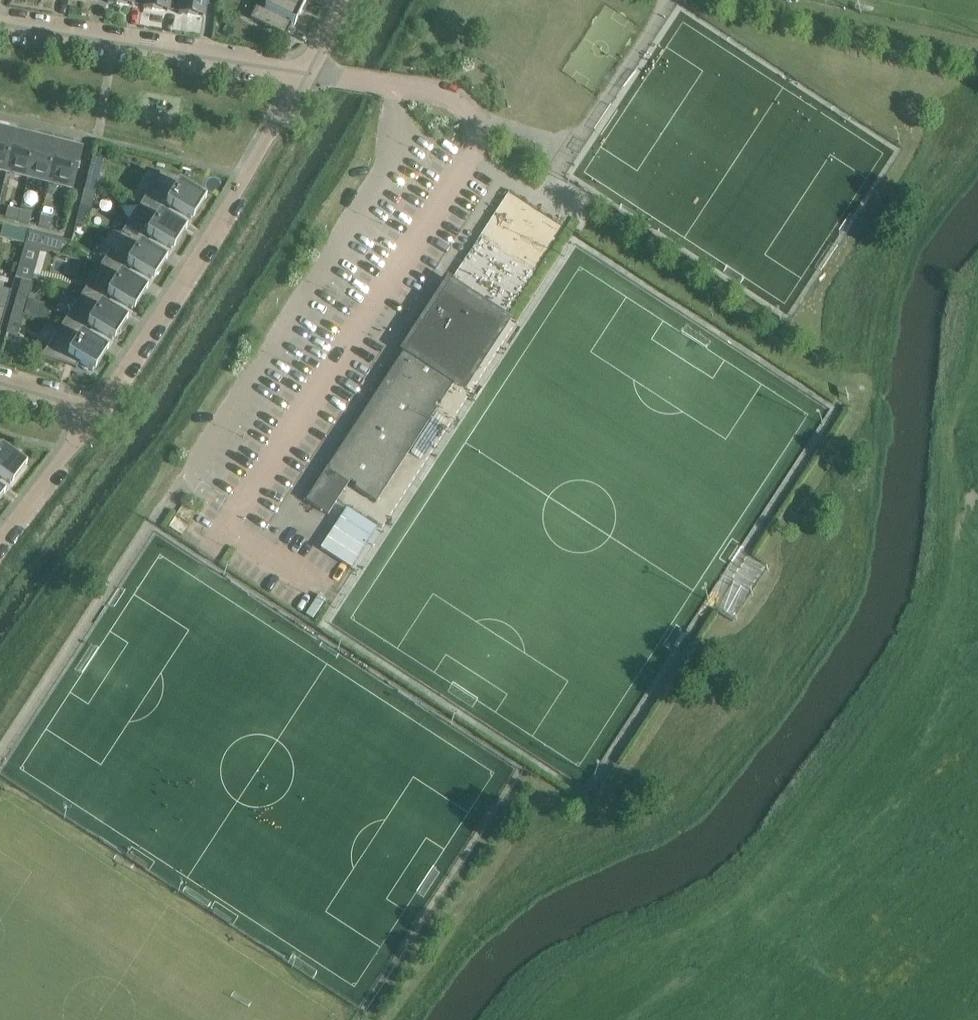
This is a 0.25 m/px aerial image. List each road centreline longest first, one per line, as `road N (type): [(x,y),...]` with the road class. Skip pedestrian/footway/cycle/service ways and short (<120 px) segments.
road 1 (residential): [(99,411),(309,73)]
road 2 (residential): [(0,24),(309,73)]
road 3 (residential): [(0,543),(99,411)]

